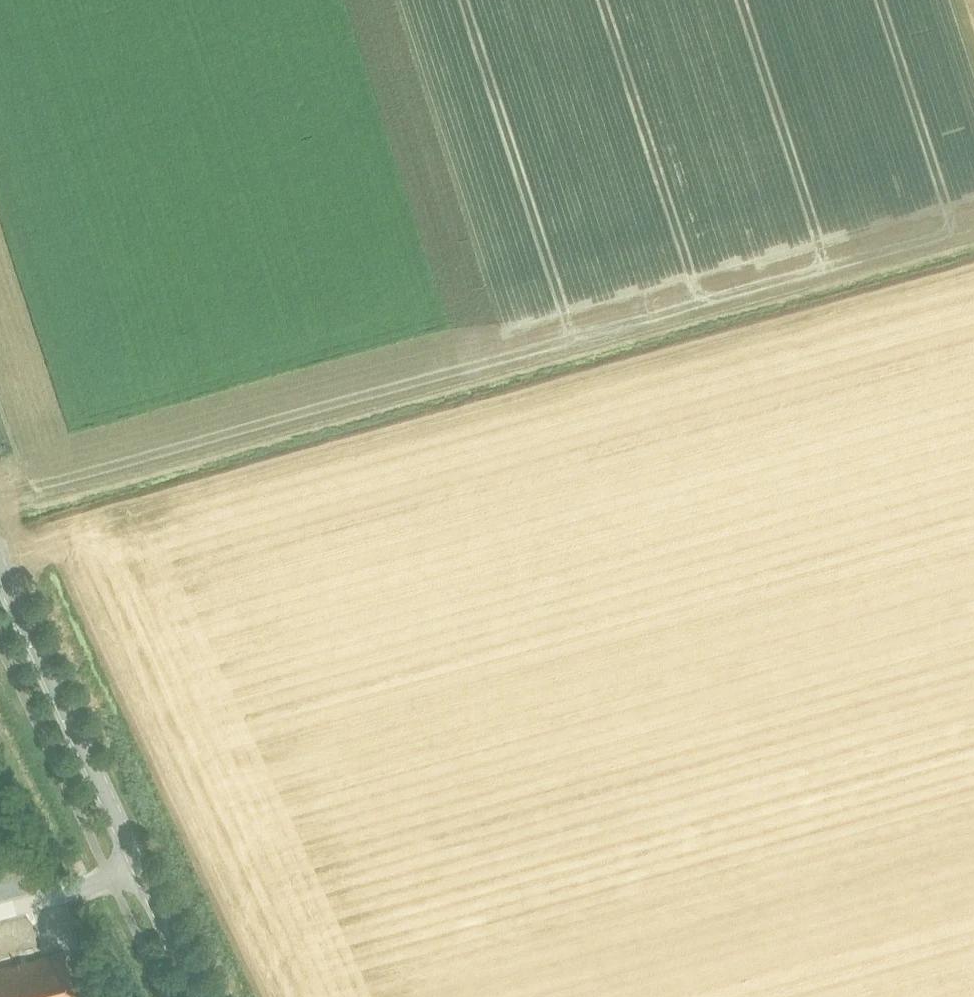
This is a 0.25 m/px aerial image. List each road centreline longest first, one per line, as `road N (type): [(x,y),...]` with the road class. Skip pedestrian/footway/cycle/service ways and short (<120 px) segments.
road 1 (tertiary): [(195,996),(0,570)]

